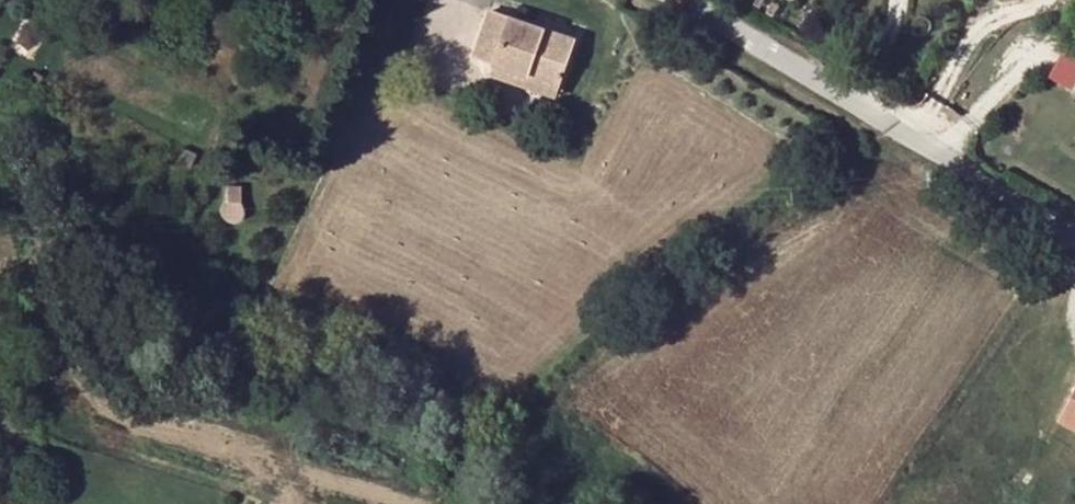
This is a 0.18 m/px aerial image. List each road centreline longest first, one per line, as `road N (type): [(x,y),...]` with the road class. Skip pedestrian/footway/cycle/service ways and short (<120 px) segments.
road 1 (unclassified): [(668,0),(1074,229)]

